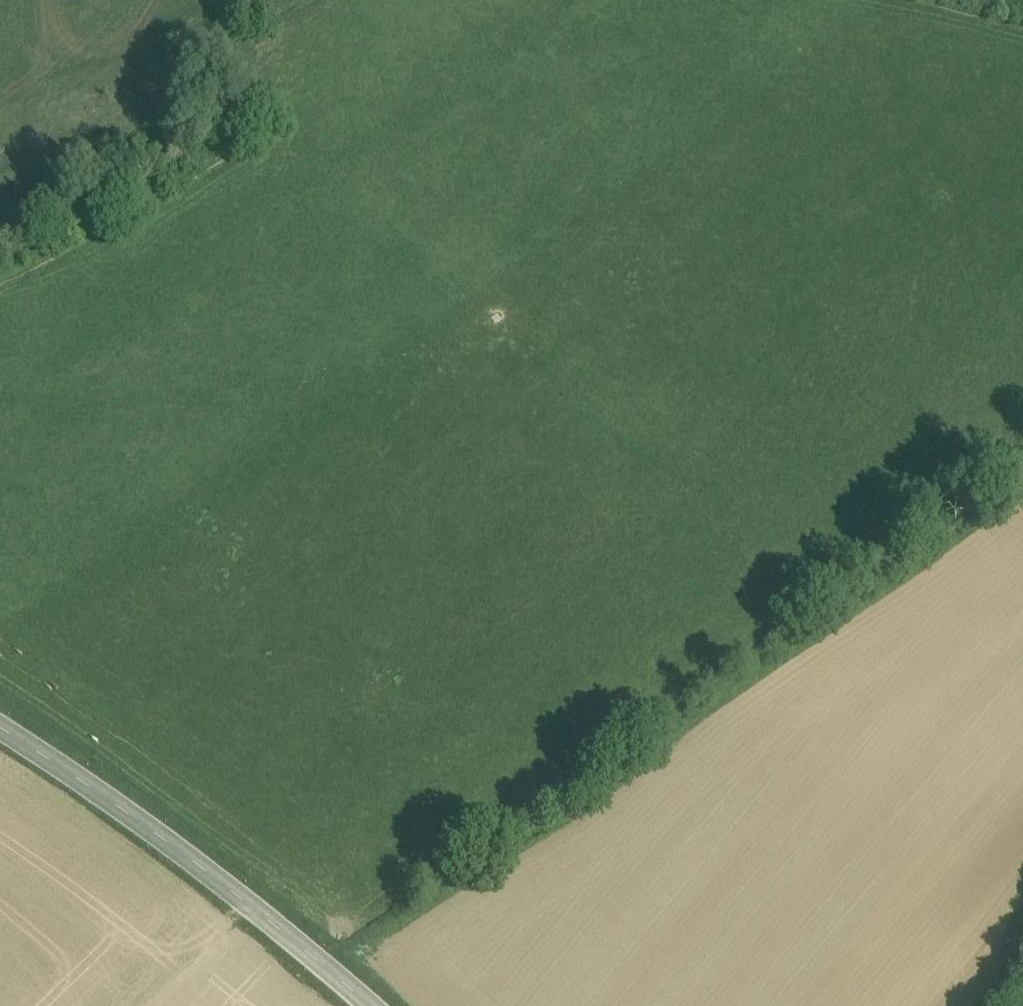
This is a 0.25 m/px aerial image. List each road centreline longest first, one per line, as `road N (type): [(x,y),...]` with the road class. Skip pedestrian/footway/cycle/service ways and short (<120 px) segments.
road 1 (tertiary): [(369,1005),(66,771),(0,730)]

